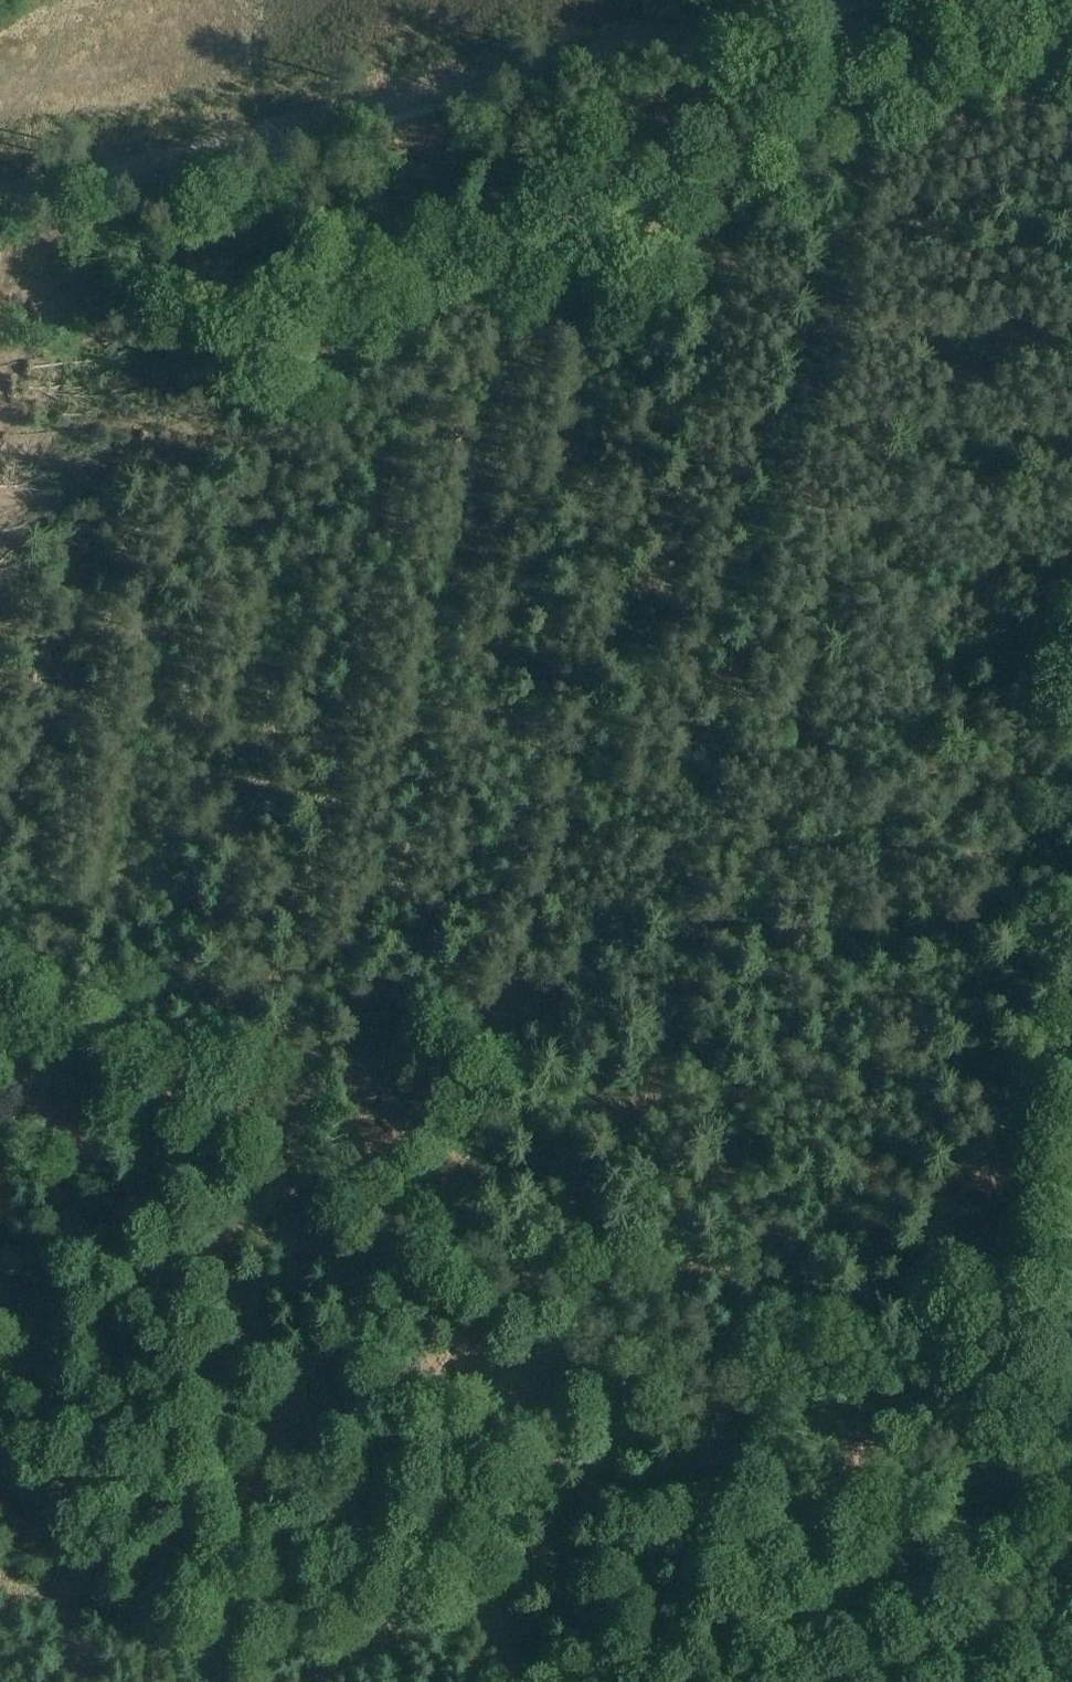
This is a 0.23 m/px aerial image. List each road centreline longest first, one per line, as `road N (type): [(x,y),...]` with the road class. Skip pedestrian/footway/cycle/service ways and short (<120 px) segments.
road 1 (track): [(0,203),(812,0)]
road 2 (track): [(1052,1681),(1071,1397)]

